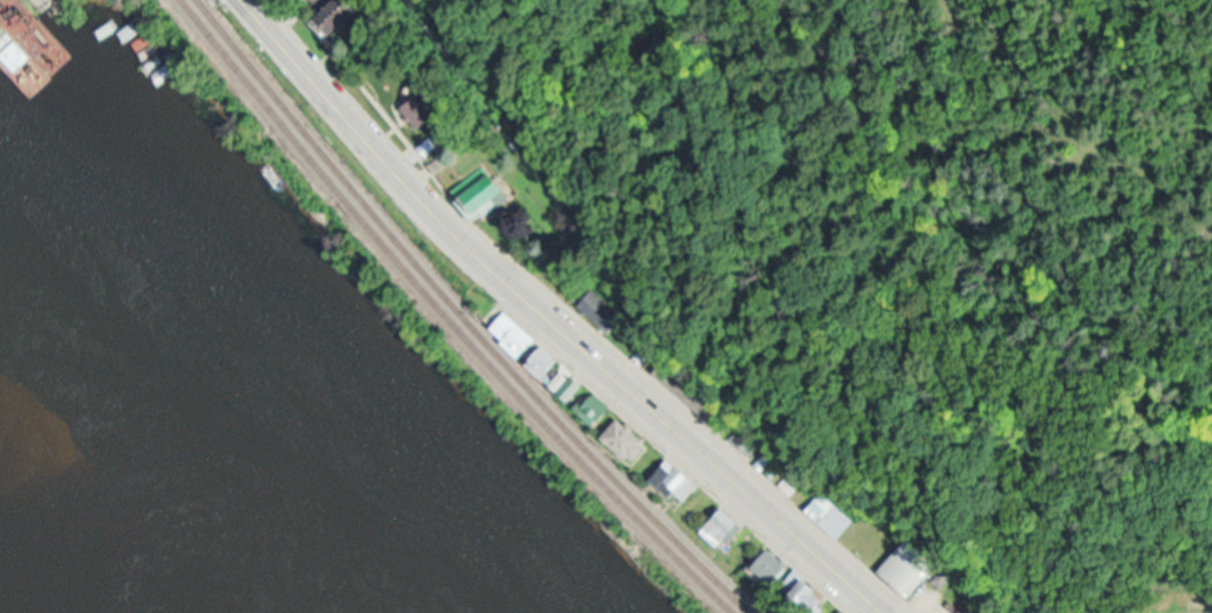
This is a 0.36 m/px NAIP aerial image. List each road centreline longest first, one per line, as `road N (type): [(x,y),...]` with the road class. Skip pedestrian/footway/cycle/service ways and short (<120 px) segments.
road 1 (primary): [(884,612),(462,236),(240,0)]

